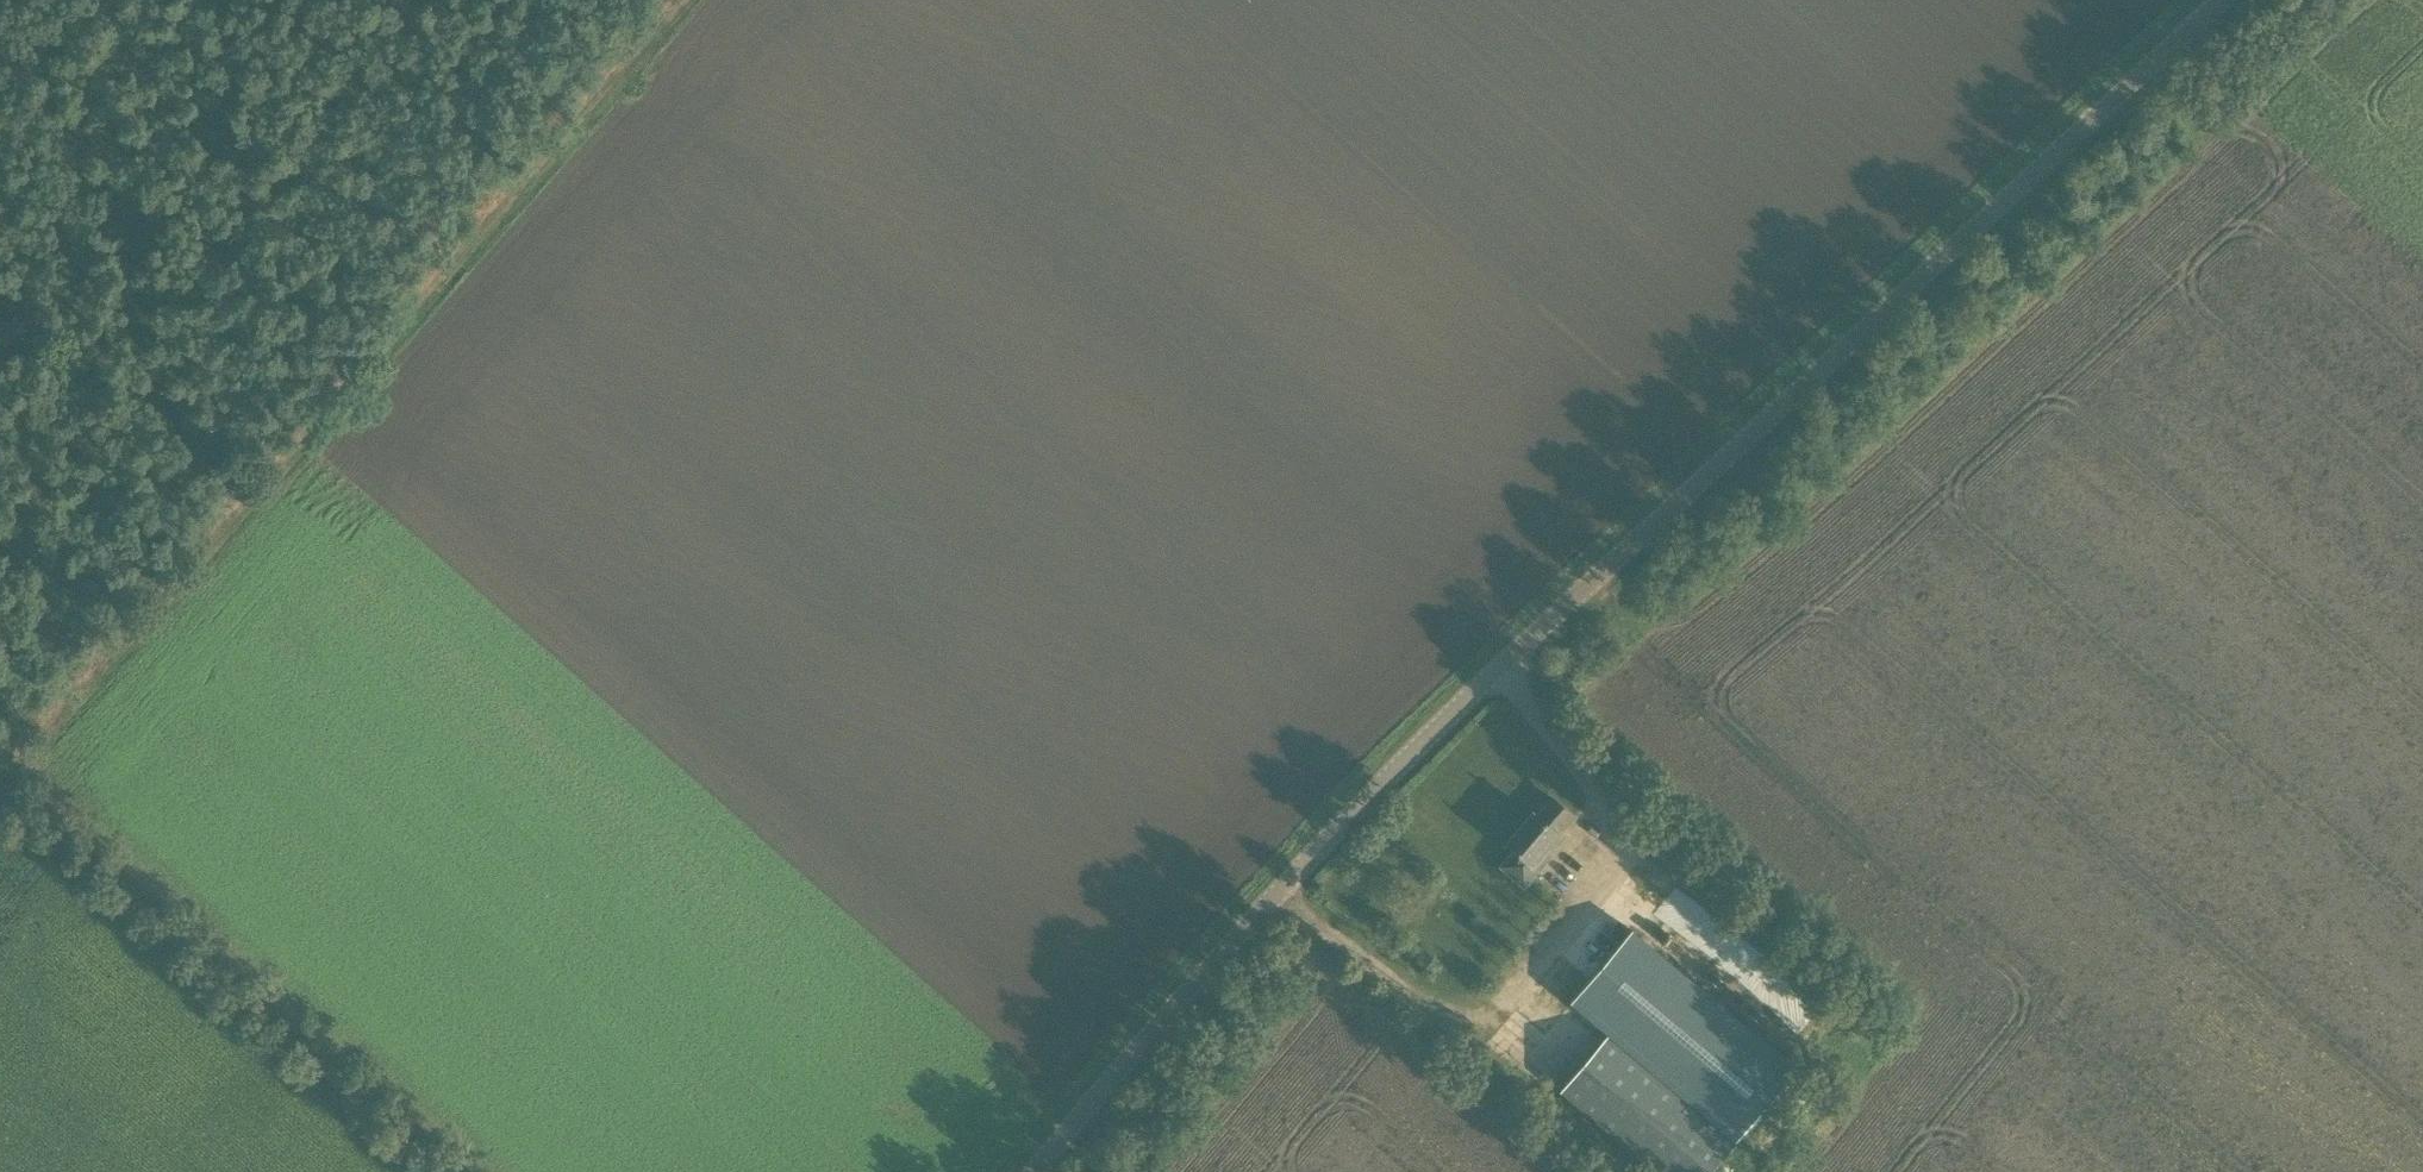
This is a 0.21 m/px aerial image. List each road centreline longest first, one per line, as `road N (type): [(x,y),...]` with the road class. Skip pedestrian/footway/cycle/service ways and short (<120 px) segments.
road 1 (unclassified): [(1022,1171),(1256,902),(1553,612),(2220,0)]

